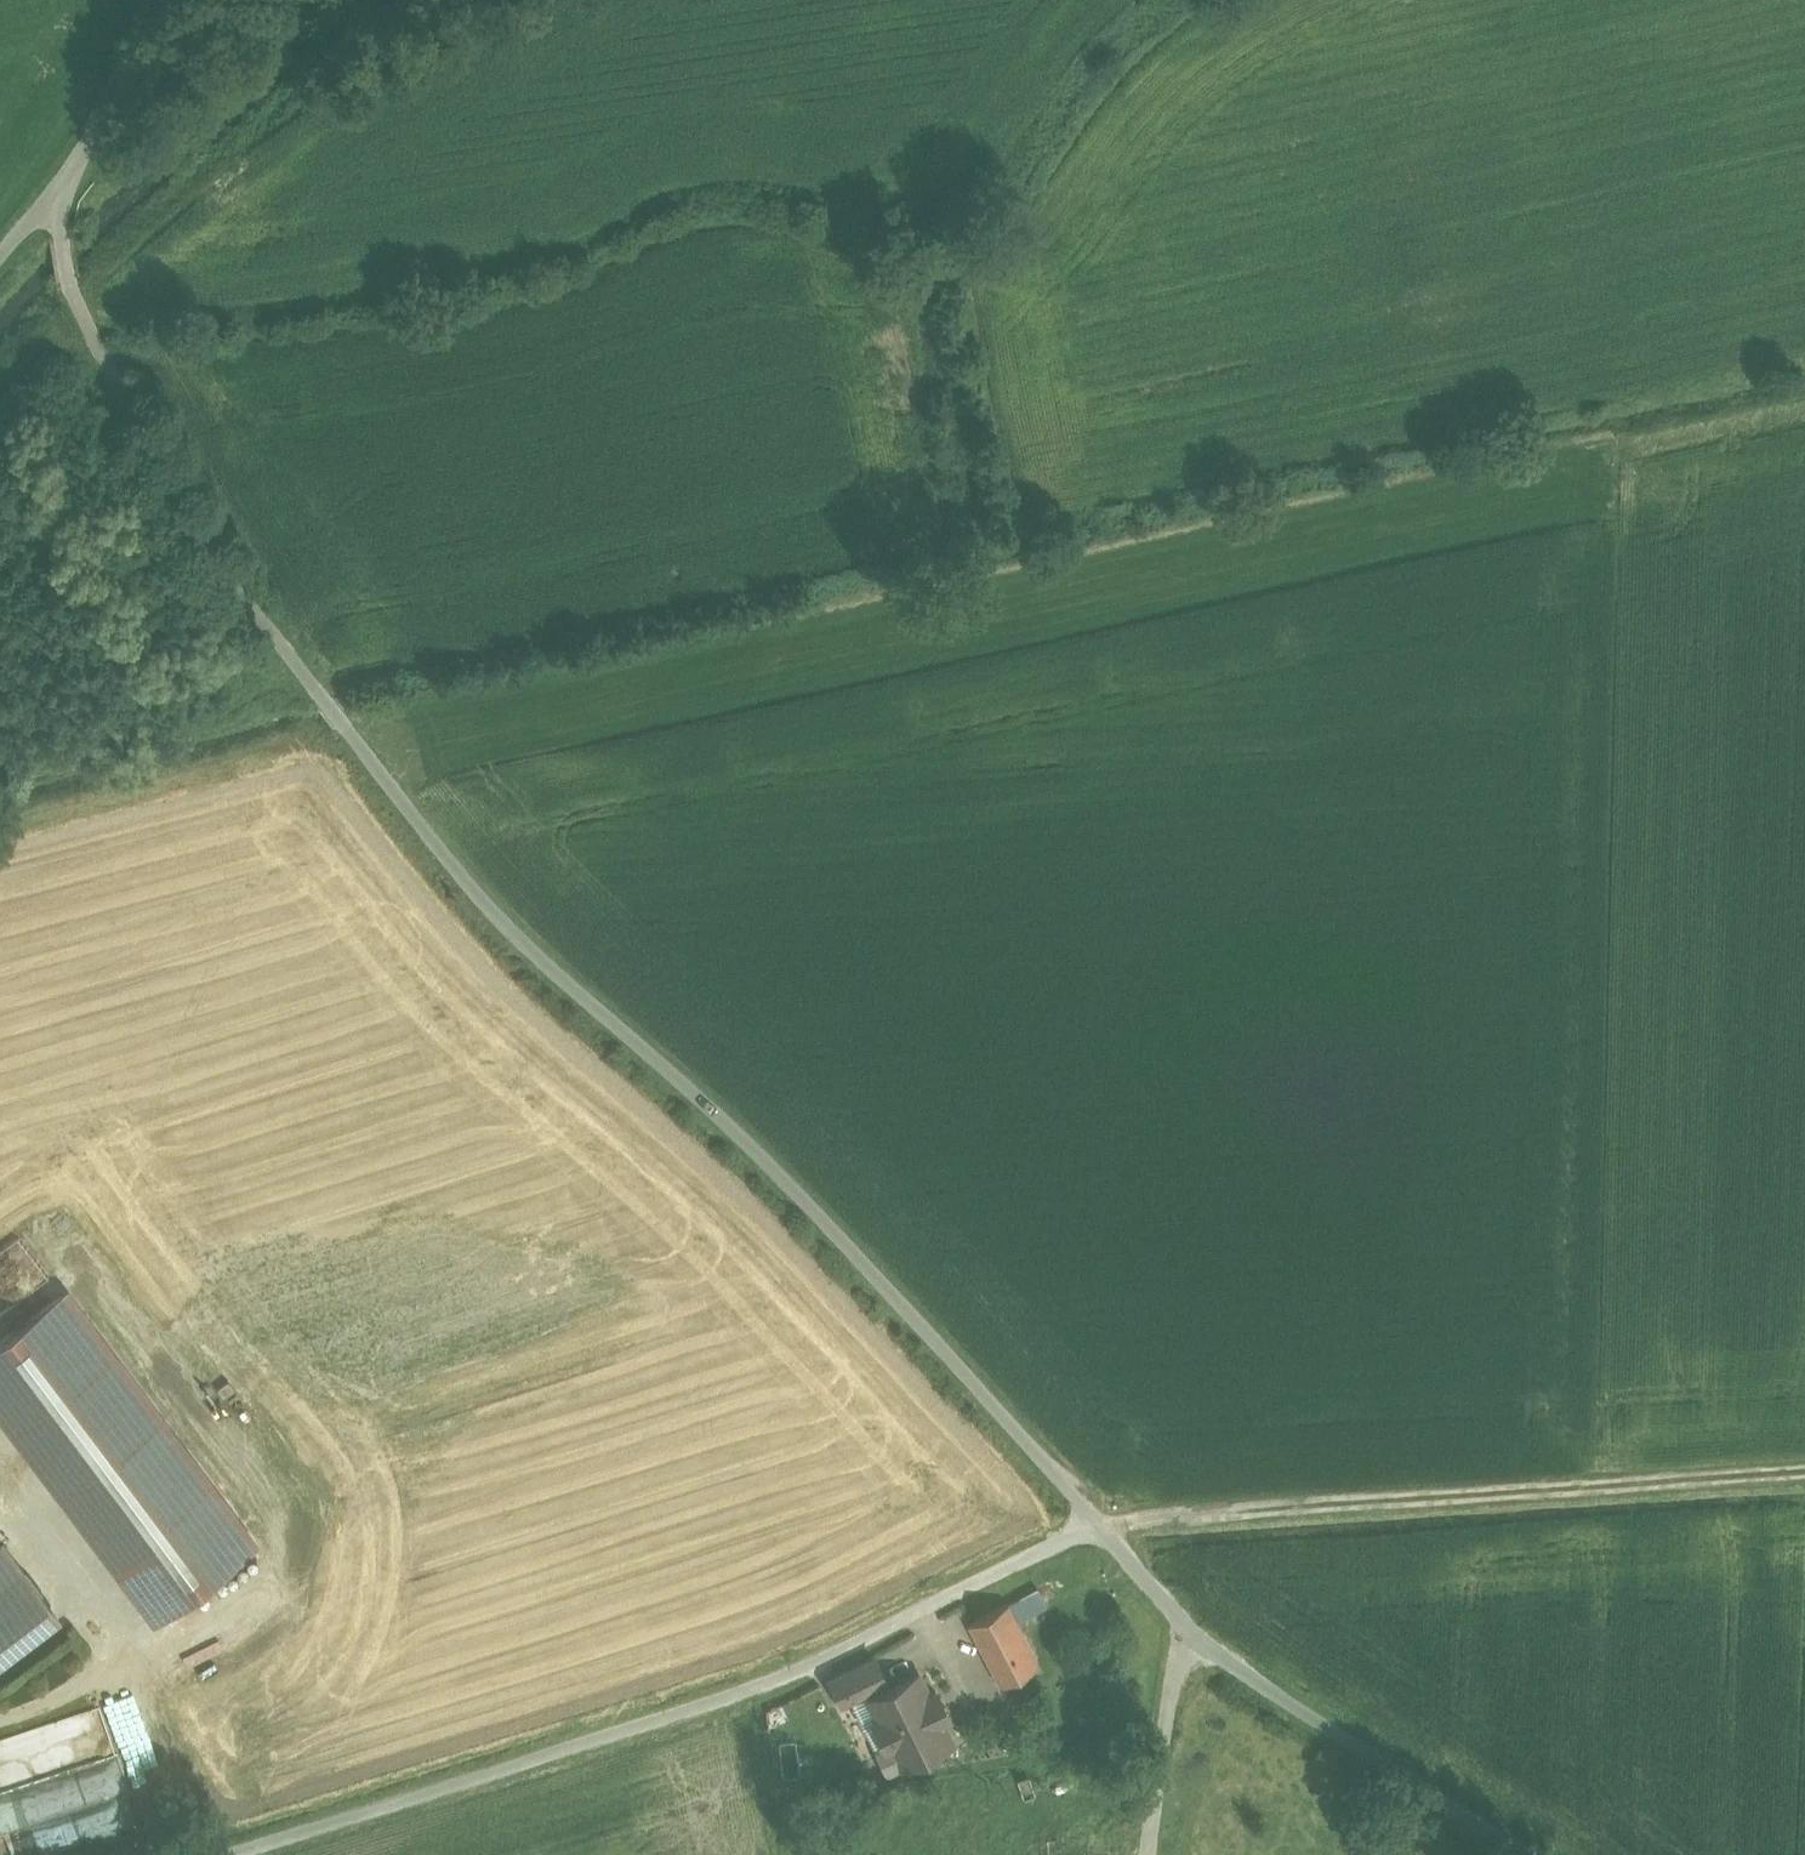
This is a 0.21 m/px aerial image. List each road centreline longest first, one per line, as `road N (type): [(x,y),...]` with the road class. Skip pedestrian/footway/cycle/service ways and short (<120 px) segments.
road 1 (unclassified): [(1095,1527),(769,1172),(470,894),(186,516),(68,297),(49,206)]
road 2 (unclassified): [(1095,1527),(762,1690),(237,1854)]
road 3 (track): [(1095,1527),(1804,1478)]
road 4 (unclassified): [(1518,1854),(1189,1639),(1095,1527)]
road 5 (unclassified): [(49,206),(155,0)]

